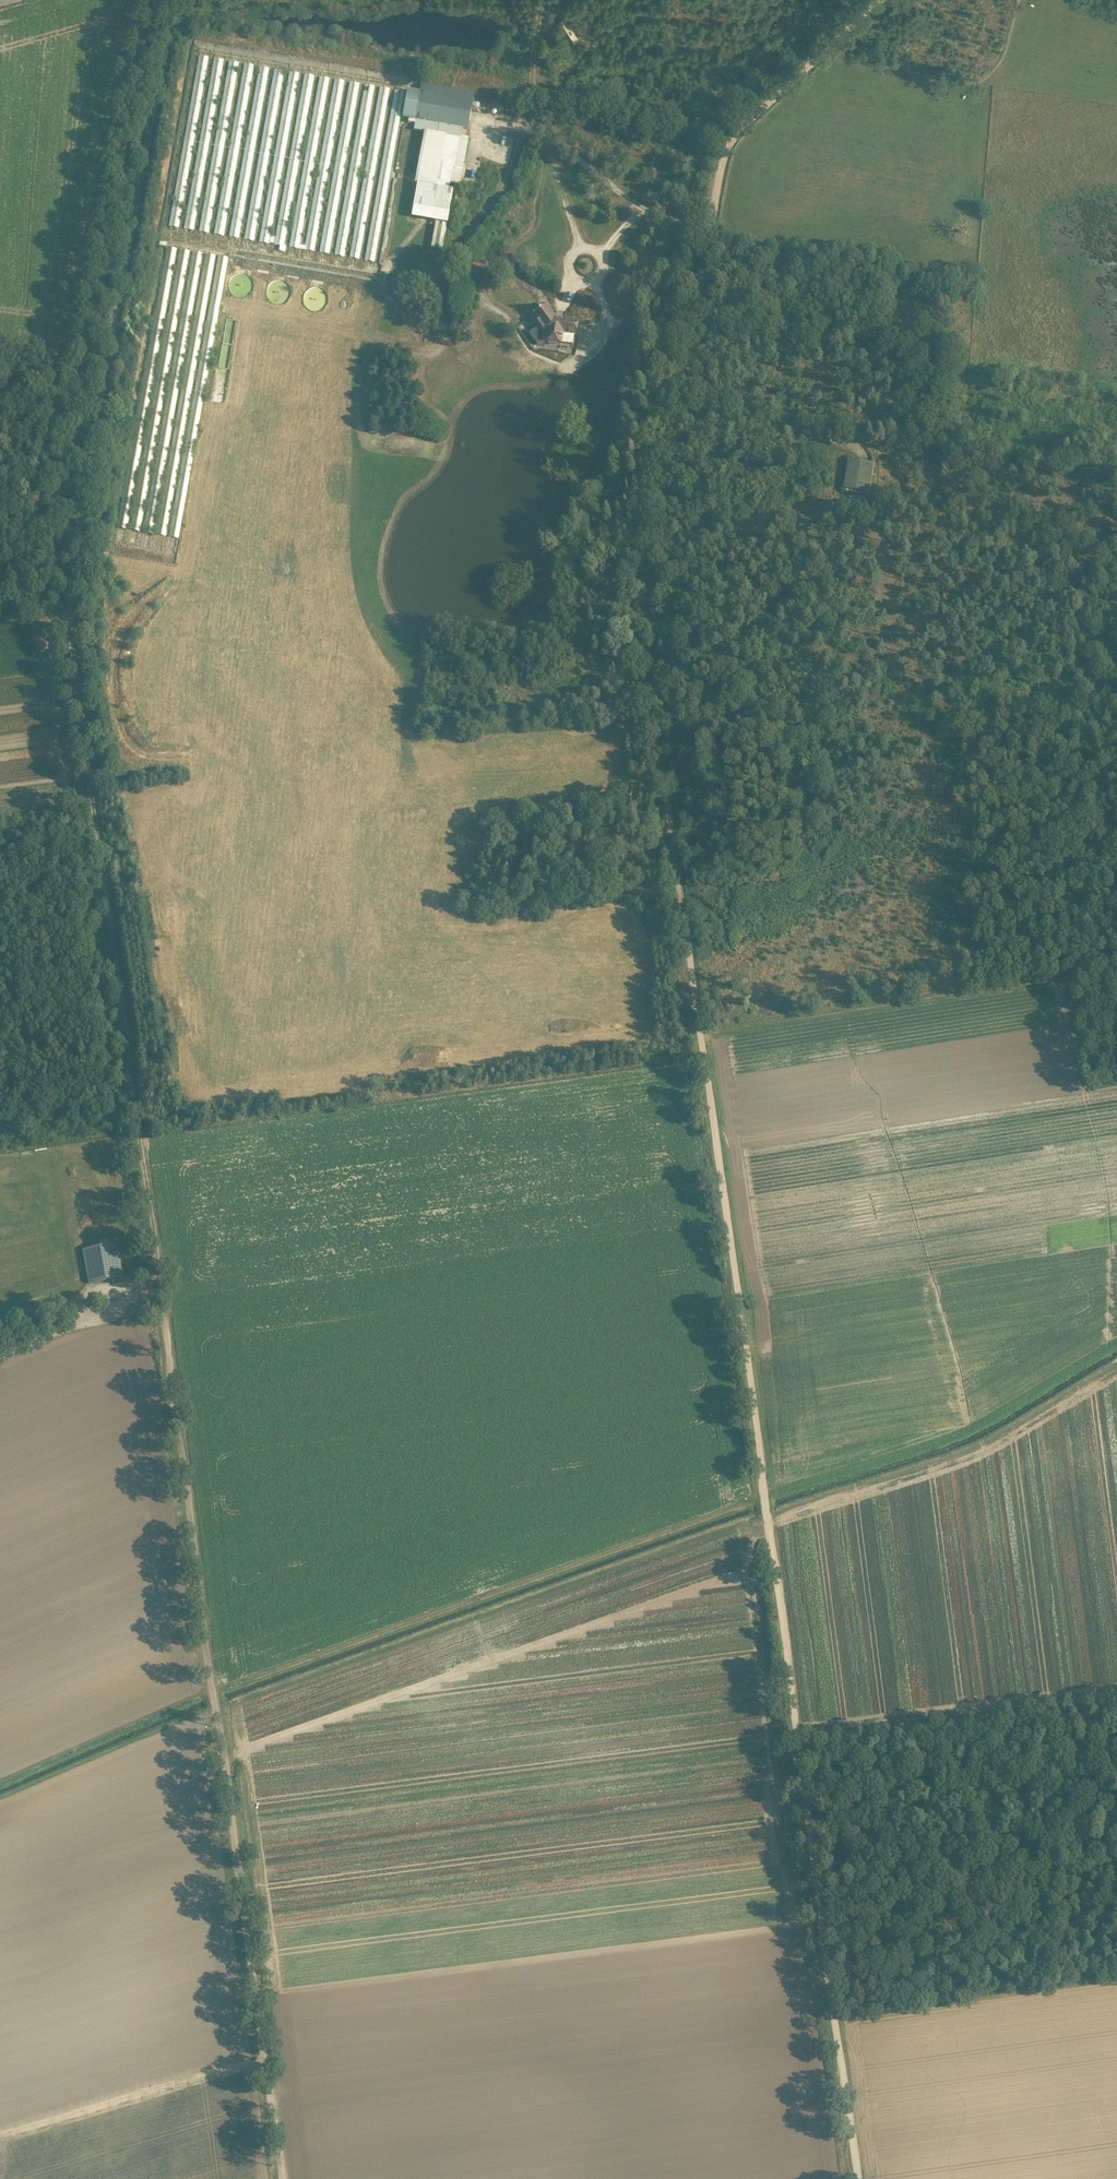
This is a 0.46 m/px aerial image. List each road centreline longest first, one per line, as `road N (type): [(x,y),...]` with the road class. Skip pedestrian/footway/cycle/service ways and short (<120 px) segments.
road 1 (track): [(282,2178),(163,1317),(145,1293),(156,1270),(154,1232),(68,617),(170,0)]
road 2 (track): [(859,2178),(647,614),(711,230)]
road 3 (track): [(1116,970),(704,1036)]
road 4 (unclassified): [(711,230),(649,214),(566,150),(525,130),(545,0)]
road 5 (track): [(883,0),(738,135),(711,230)]
road 6 (track): [(266,2061),(0,2139)]
road 7 (unclassified): [(0,1356),(145,1293)]

